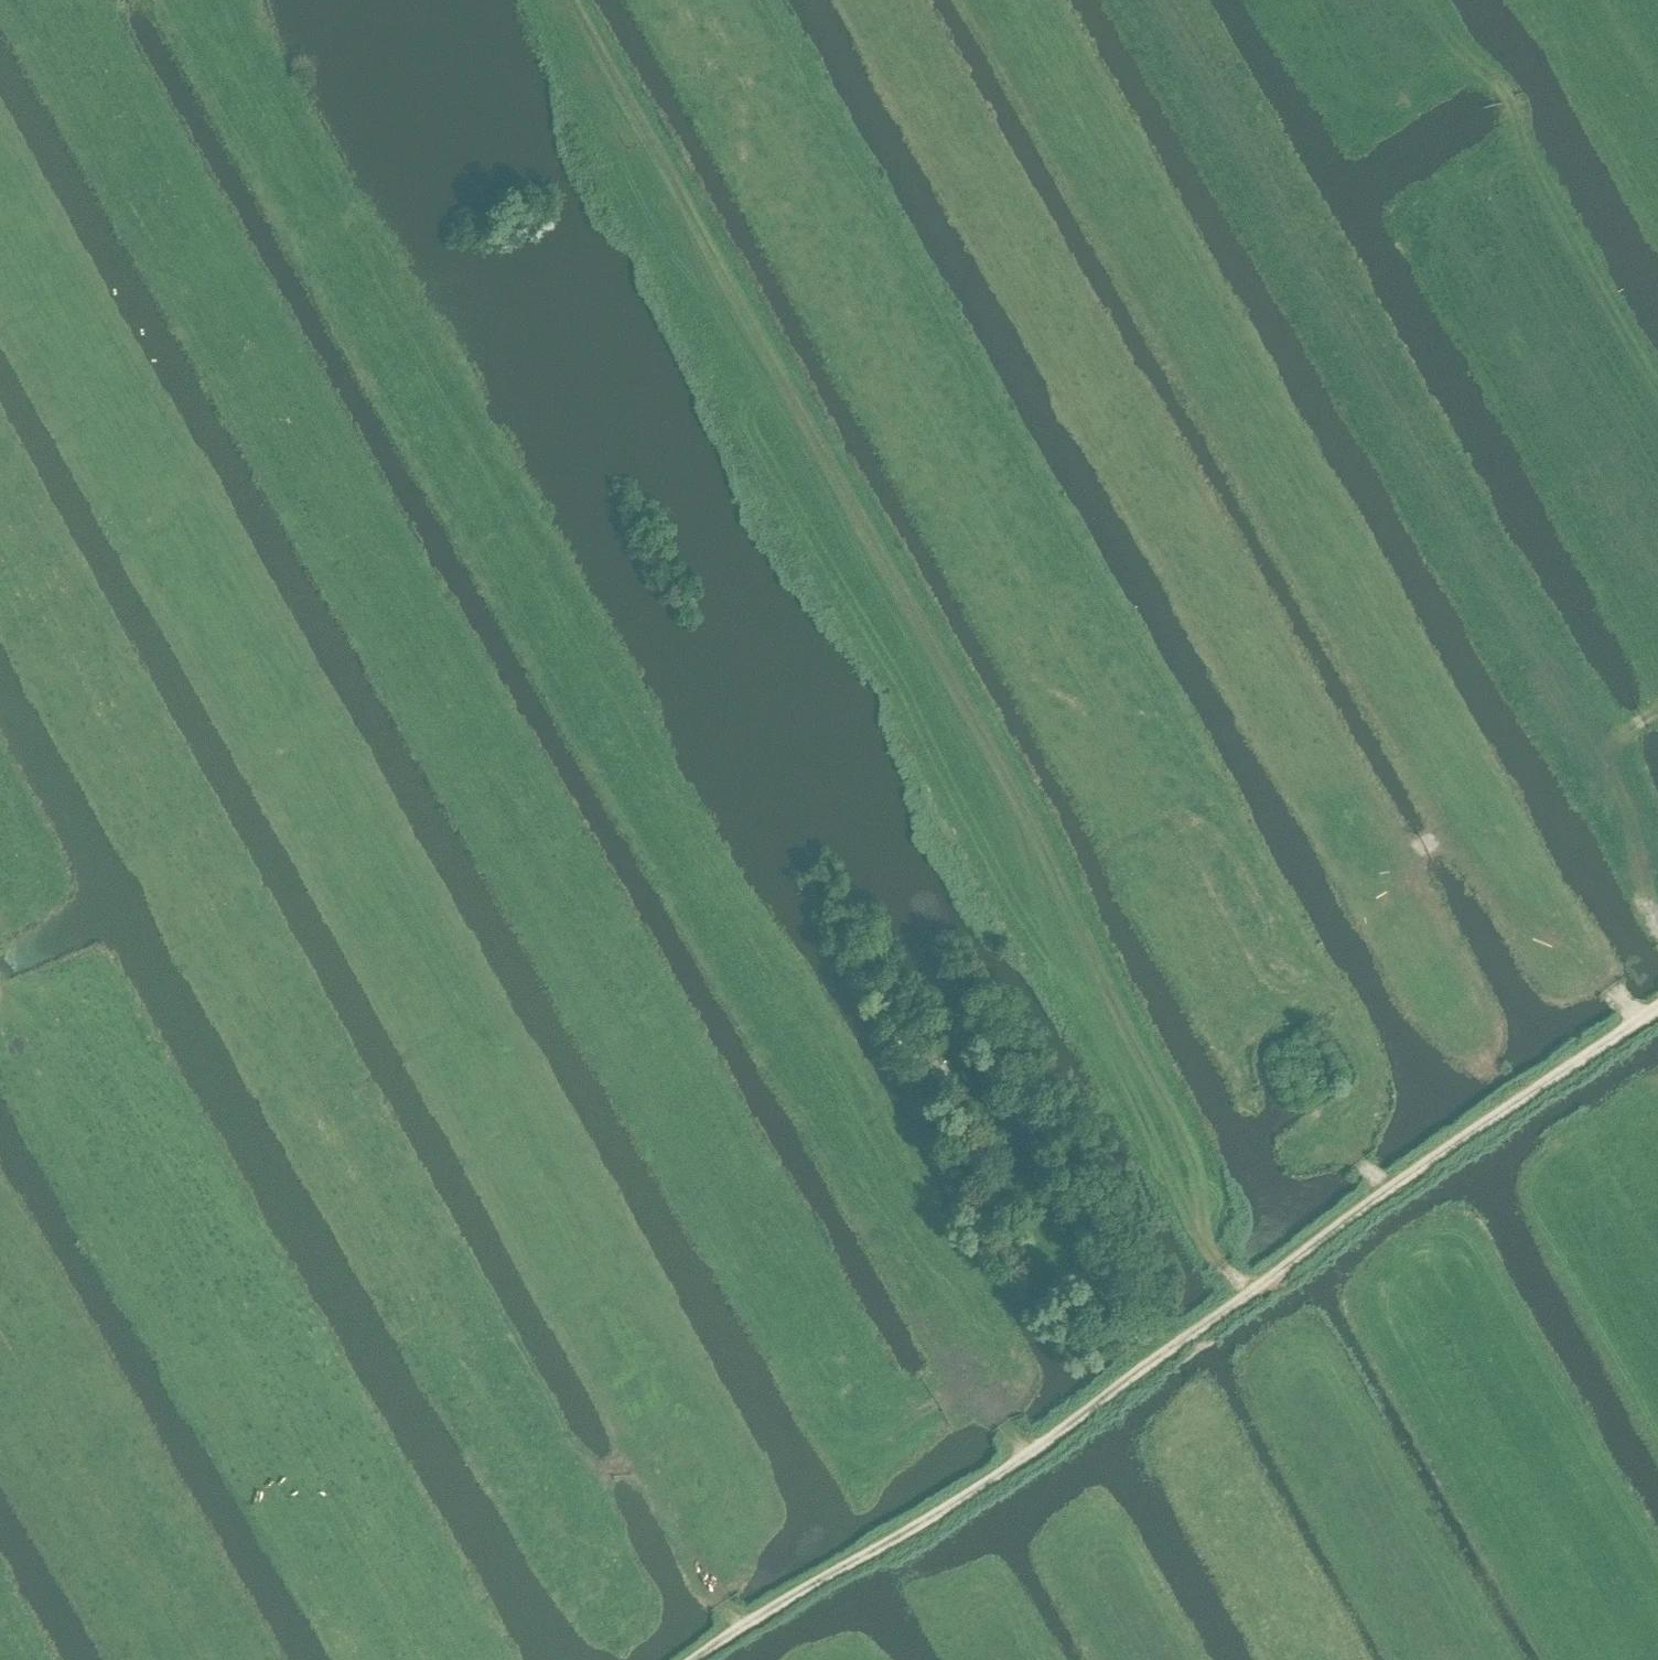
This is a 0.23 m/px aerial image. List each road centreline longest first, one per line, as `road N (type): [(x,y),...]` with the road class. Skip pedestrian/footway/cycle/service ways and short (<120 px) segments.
road 1 (track): [(1657,1004),(927,1523),(758,1617),(697,1659)]

